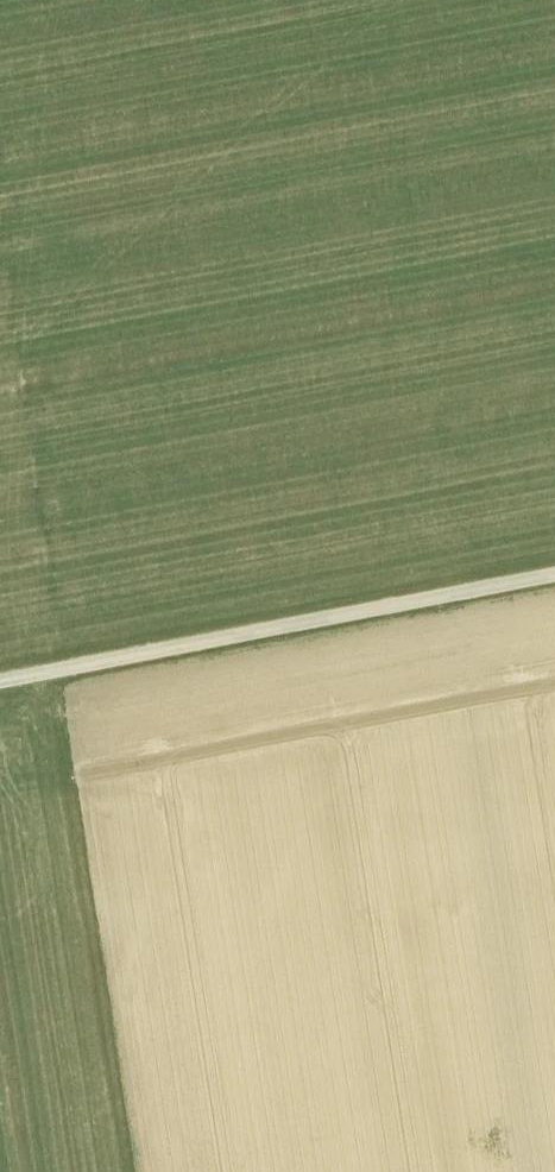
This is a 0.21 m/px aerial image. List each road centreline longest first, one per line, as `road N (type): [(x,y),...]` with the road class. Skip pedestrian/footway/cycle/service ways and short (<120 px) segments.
road 1 (unclassified): [(0,676),(554,569)]

